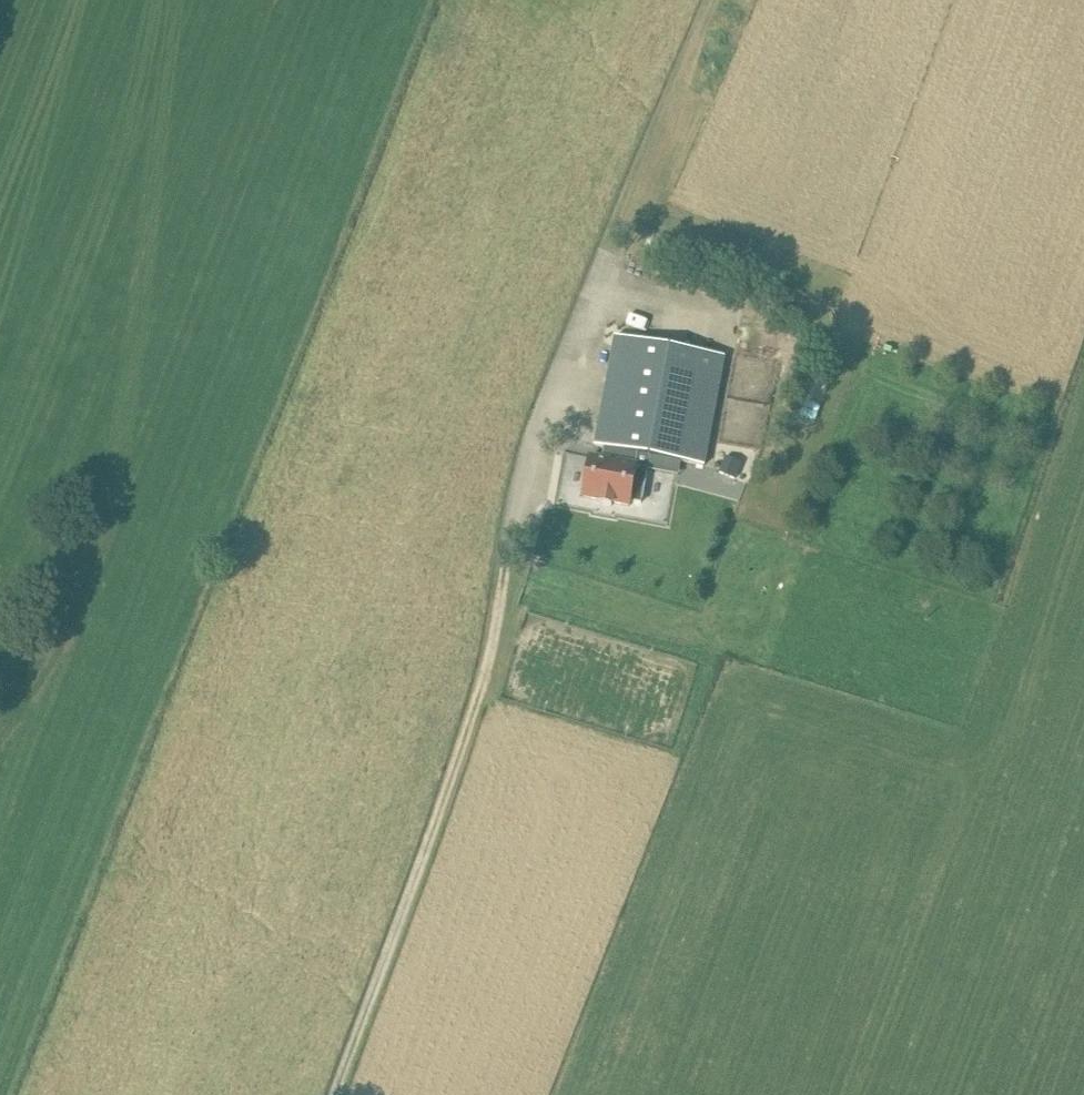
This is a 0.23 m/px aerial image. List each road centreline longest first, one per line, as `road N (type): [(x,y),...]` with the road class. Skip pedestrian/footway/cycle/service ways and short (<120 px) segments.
road 1 (track): [(335,1094),(483,688),(537,442),(631,193),(718,0)]

